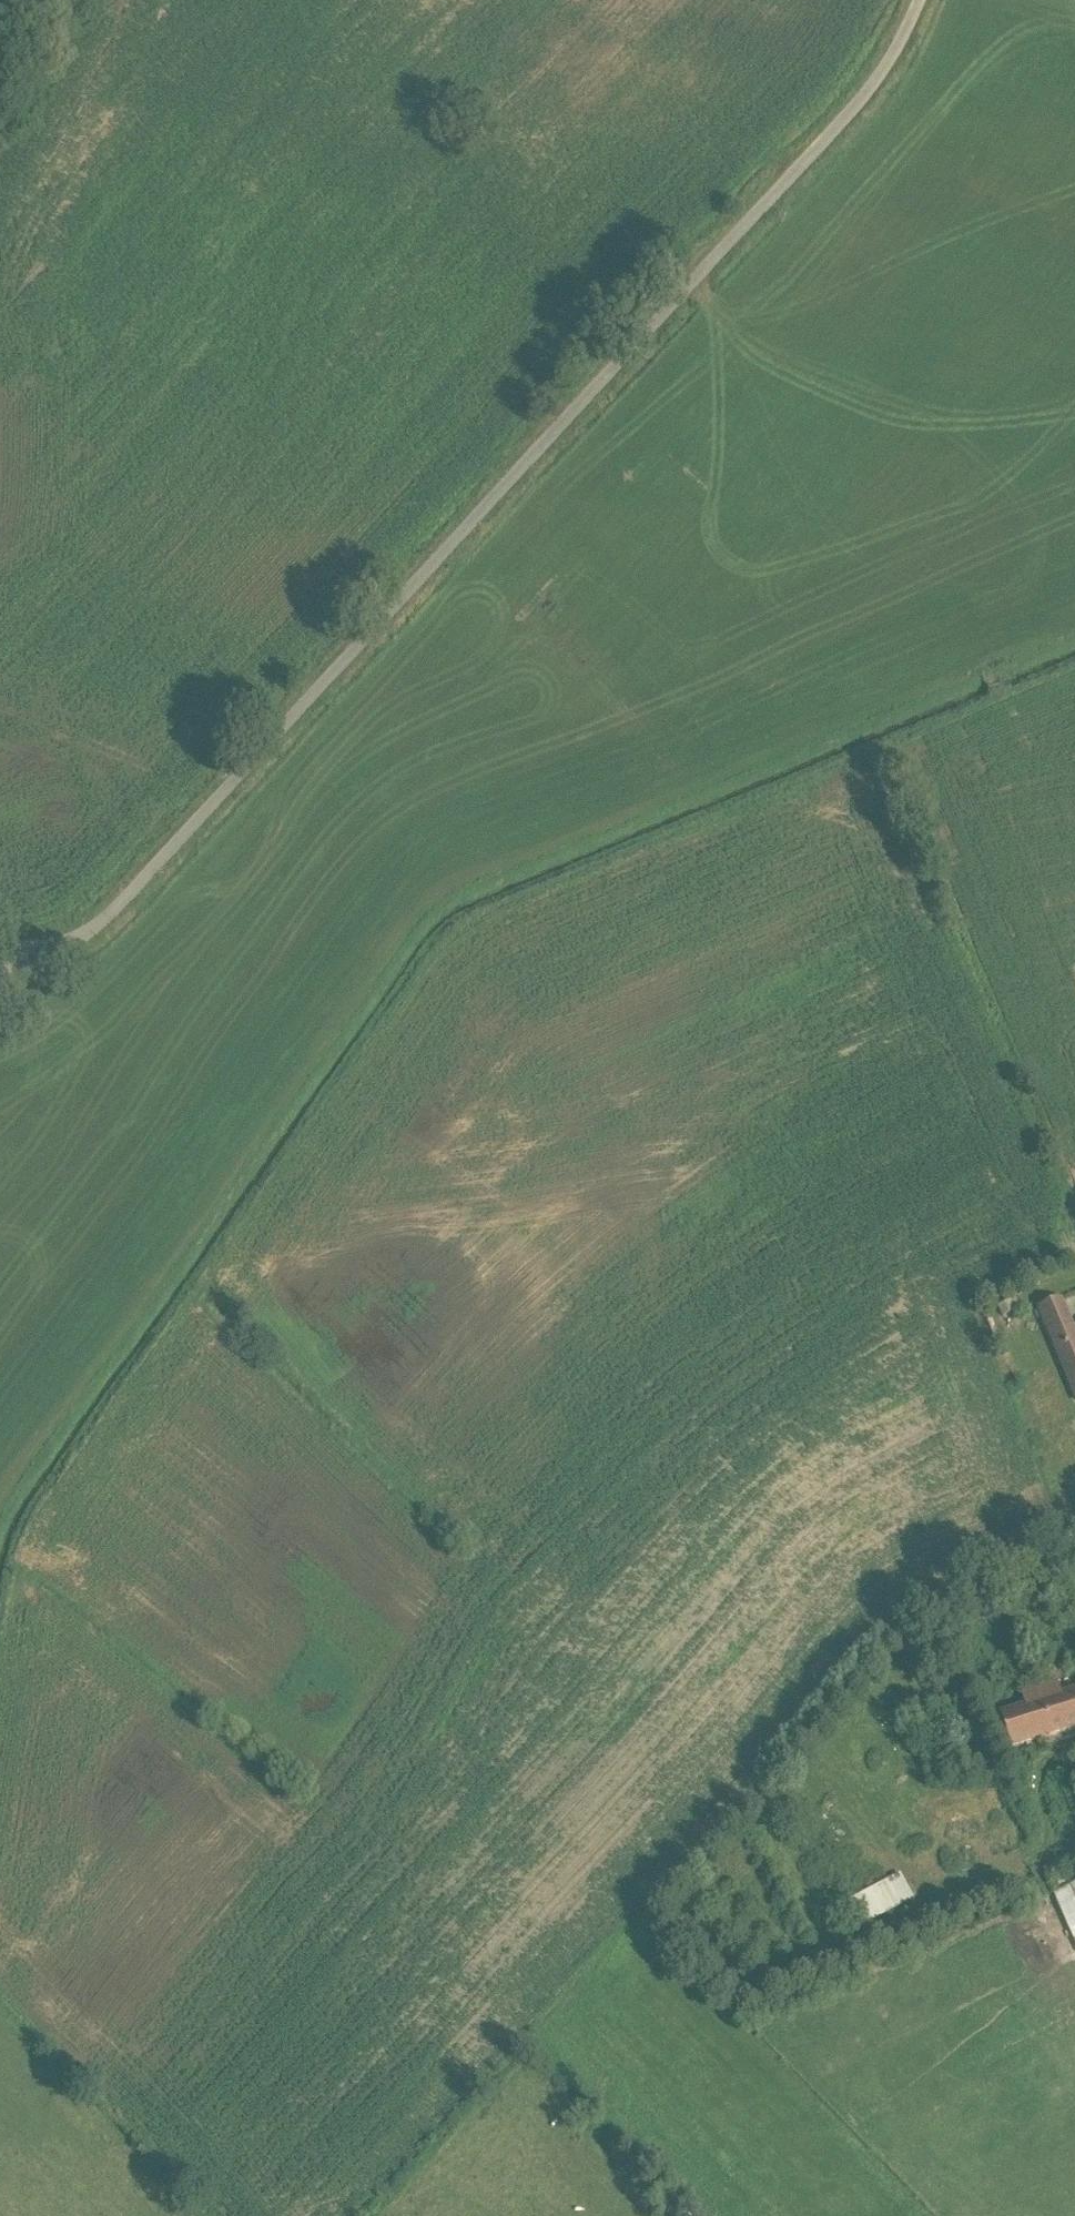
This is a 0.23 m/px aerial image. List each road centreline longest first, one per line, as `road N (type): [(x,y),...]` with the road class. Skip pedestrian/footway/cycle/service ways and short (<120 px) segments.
road 1 (unclassified): [(917,0),(882,75),(100,922),(38,951)]

